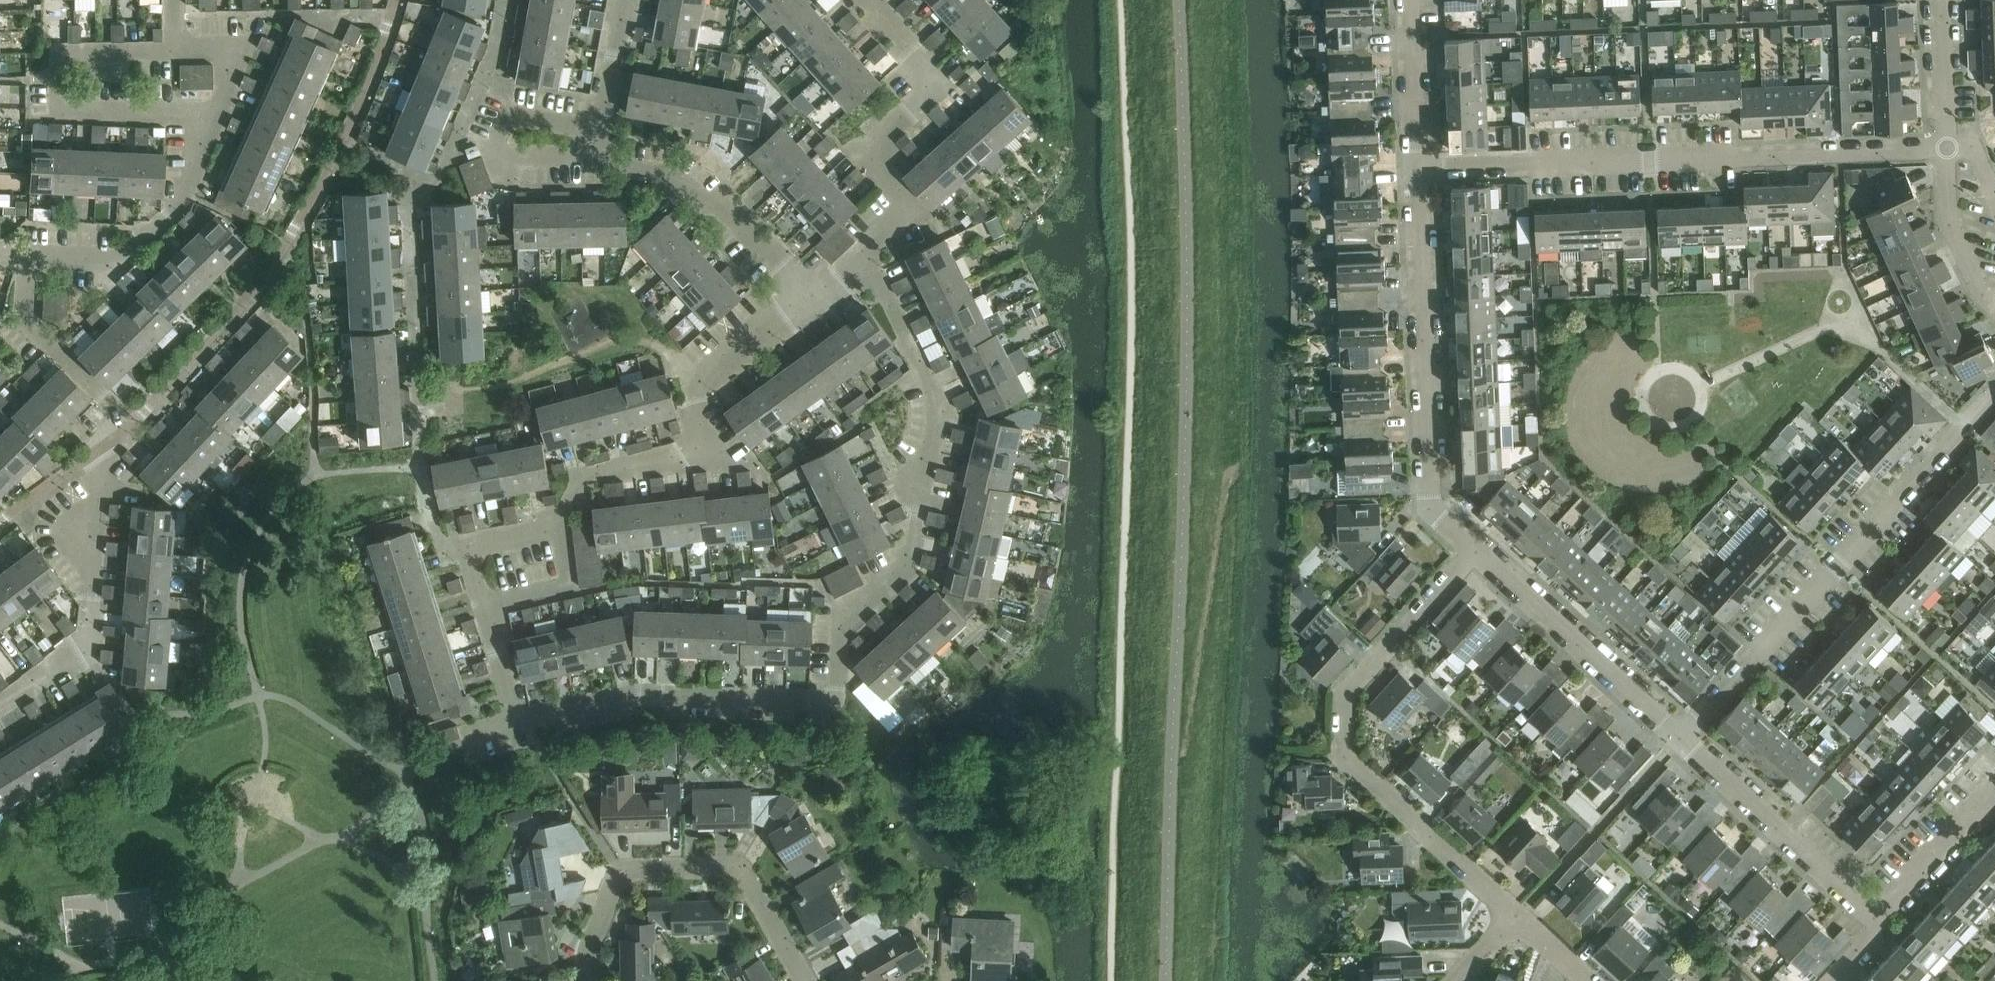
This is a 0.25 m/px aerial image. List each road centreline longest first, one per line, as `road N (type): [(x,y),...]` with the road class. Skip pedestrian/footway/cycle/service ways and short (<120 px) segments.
road 1 (residential): [(863,251),(933,387),(936,430),(910,562),(841,625),(837,701),(639,695),(516,721)]
road 2 (residential): [(203,110),(188,195),(115,265),(28,260),(25,318),(118,414),(104,448),(88,644),(0,706)]
road 3 (residential): [(1411,164),(1952,147)]
road 4 (residential): [(1514,915),(1346,758),(1350,691),(1476,551)]
road 5 (residential): [(1679,735),(1994,394)]
road 6 (residential): [(1476,551),(1429,508),(1411,164)]
road 7 (residential): [(561,525),(594,477),(705,456),(703,373),(812,297)]
road 8 (residential): [(803,980),(741,869),(622,871),(587,955),(591,980)]
road 9 (residential): [(863,251),(910,207),(868,142),(939,82),(866,0)]
road 10 (residential): [(203,110),(58,108),(59,54),(173,51)]
road 11 (residential): [(1679,735),(1476,551)]
road 12 (residential): [(1874,916),(1679,735)]
road 13 (residential): [(812,297),(696,185),(595,160)]
road 14 (residential): [(595,160),(489,159),(509,112),(594,131)]
road 15 (residential): [(1874,916),(1994,790)]
road 16 (residential): [(1994,305),(1965,254),(1952,147)]
road 17 (residential): [(1411,164),(1406,0)]
road 18 (residential): [(173,51),(247,50),(220,110),(203,110)]
road 19 (residential): [(561,525),(574,585),(486,607)]
road 20 (residential): [(486,607),(473,549),(561,525)]
road 21 (residential): [(1952,147),(1946,0)]
road 22 (residential): [(594,131),(621,0)]

